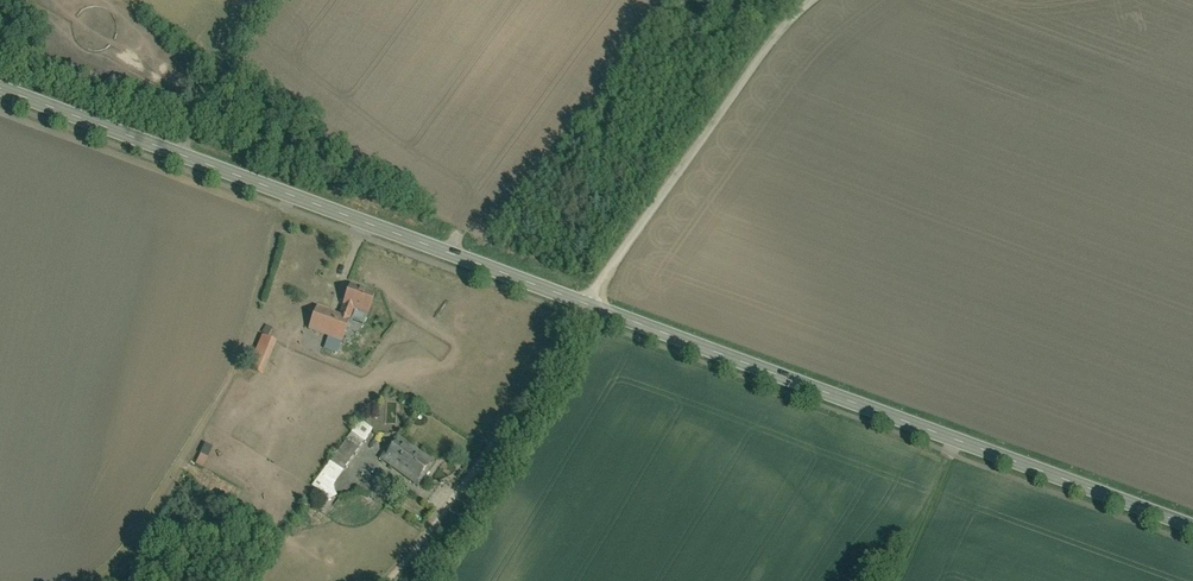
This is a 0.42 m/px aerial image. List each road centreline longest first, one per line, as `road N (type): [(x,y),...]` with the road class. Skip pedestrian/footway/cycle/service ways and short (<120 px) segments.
road 1 (tertiary): [(588,302),(1192,521)]
road 2 (tertiary): [(0,86),(588,302)]
road 3 (unclassified): [(805,0),(648,207),(588,302)]
road 4 (residential): [(588,302),(448,507)]

